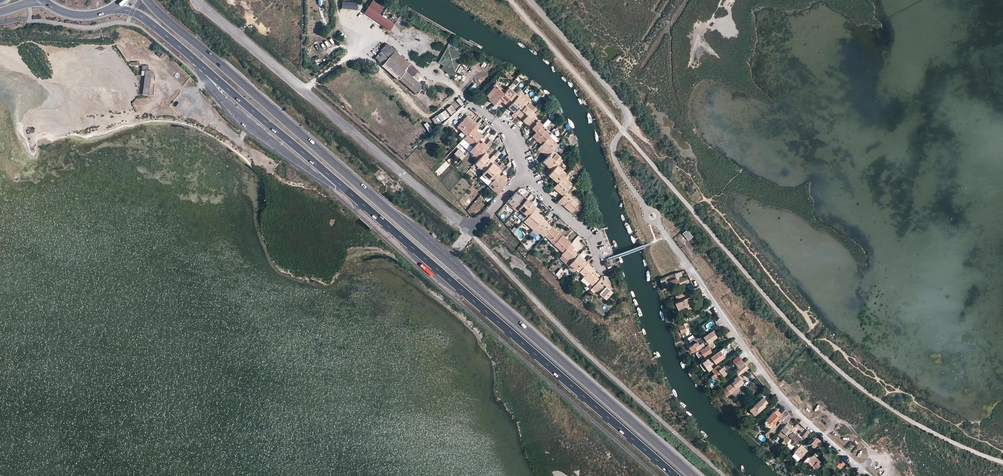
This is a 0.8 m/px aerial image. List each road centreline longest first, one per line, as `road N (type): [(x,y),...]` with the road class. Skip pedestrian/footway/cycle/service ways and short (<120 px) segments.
road 1 (primary): [(115,8),(150,23),(671,475)]
road 2 (primary): [(692,475),(147,0)]
road 3 (residential): [(523,175),(470,232),(200,0)]
road 4 (residential): [(868,475),(788,406),(655,220)]
road 5 (unclassified): [(623,129),(629,116),(620,100),(531,0)]
road 6 (residential): [(604,273),(591,238),(523,175)]

